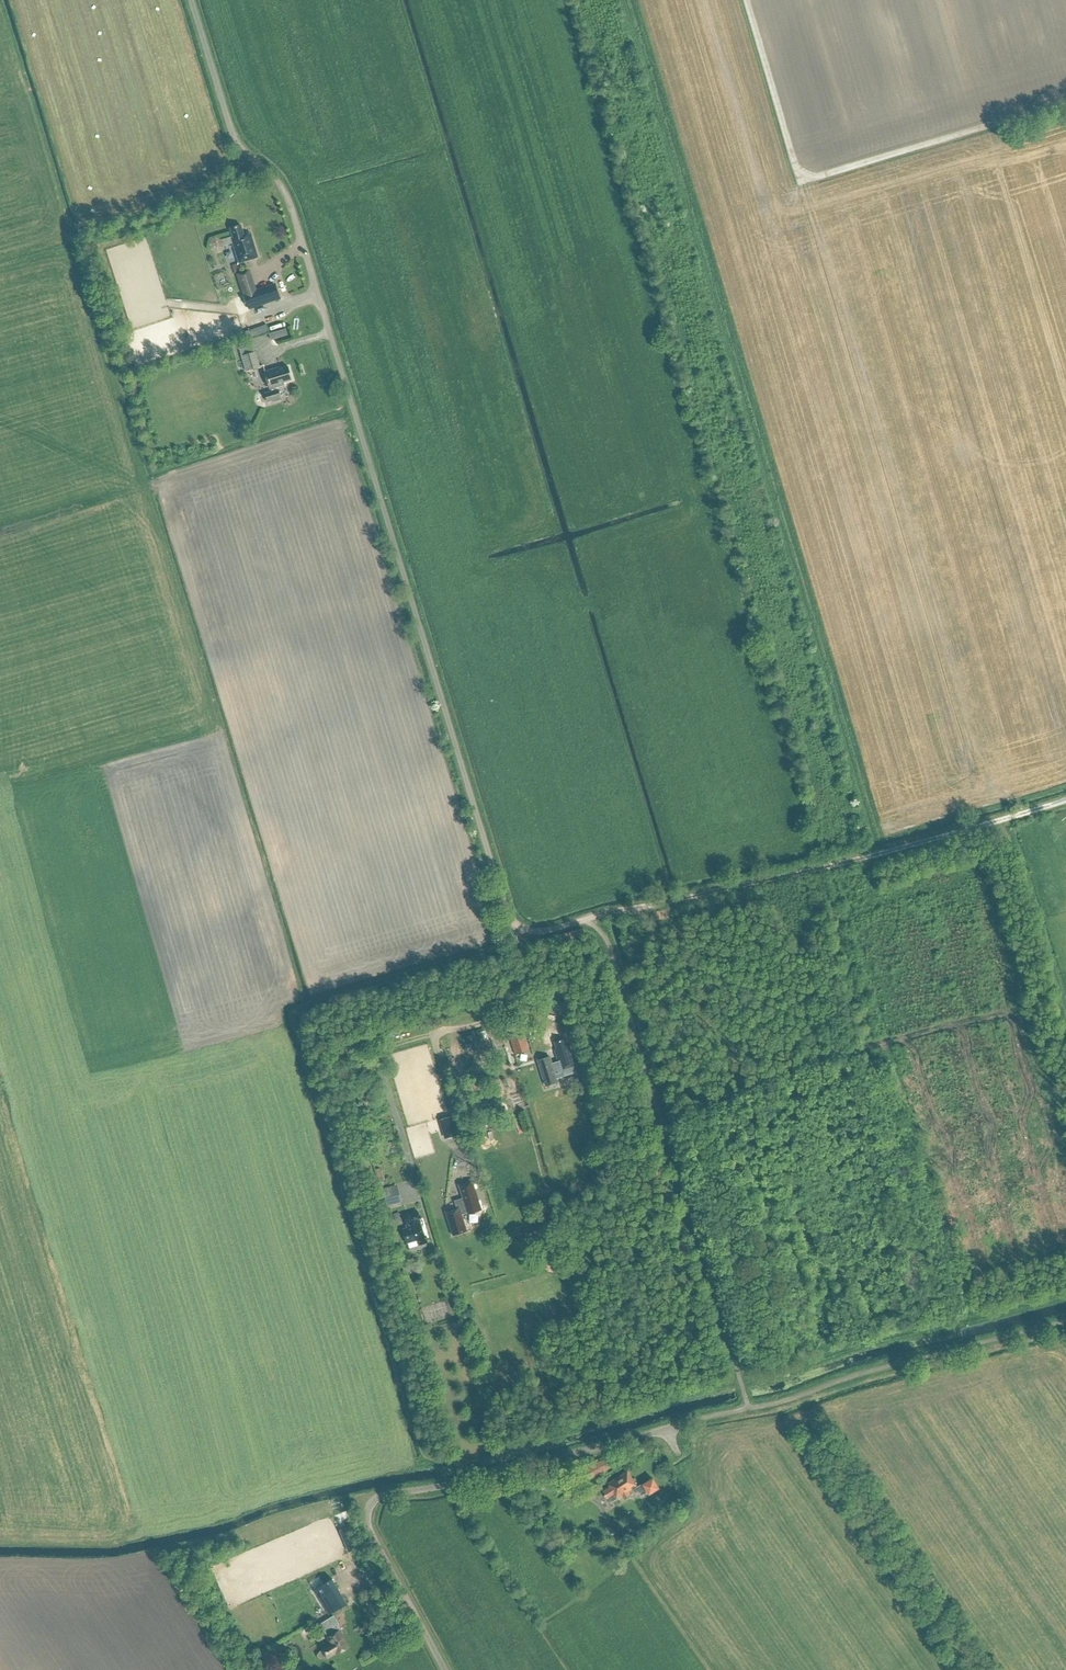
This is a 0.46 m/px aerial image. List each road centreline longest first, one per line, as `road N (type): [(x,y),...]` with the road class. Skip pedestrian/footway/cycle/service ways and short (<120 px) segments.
road 1 (unclassified): [(584,919),(543,931),(516,923),(506,911),(279,174),(245,150),(232,123),(193,0)]
road 2 (unclassified): [(446,1669),(369,1523),(373,1505),(386,1493),(692,1420)]
road 3 (track): [(584,919),(1065,798)]
road 4 (track): [(746,0),(800,180),(1065,102)]

